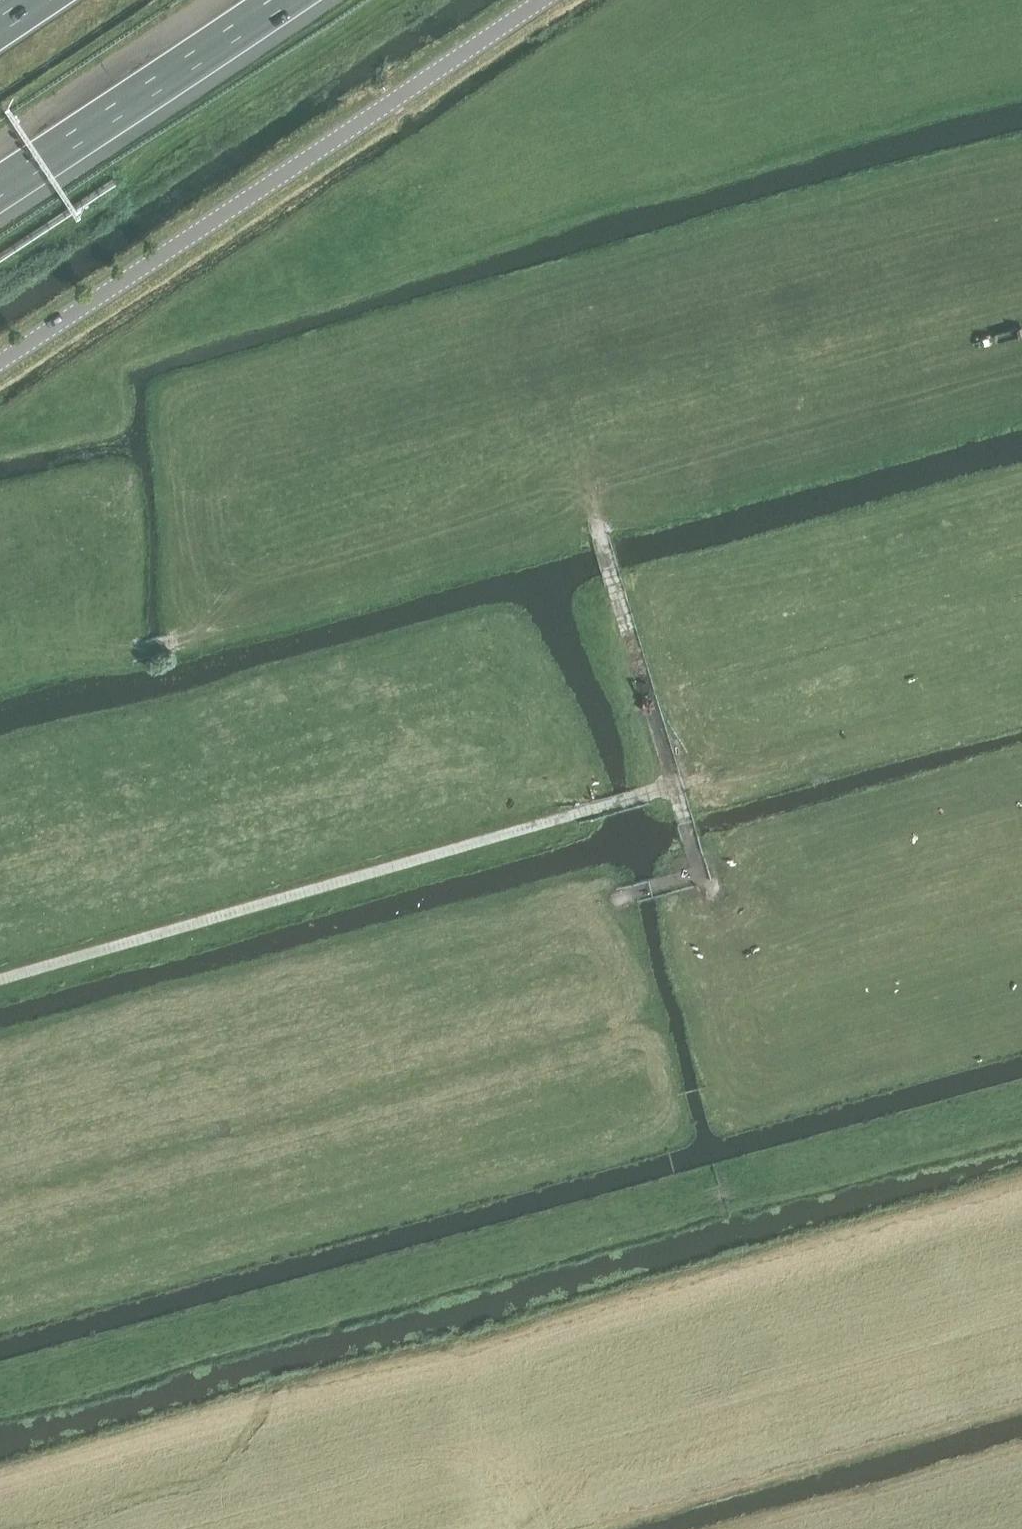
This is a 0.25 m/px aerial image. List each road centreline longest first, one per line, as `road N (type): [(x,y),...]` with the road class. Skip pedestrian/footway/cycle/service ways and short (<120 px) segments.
road 1 (track): [(670,790),(0,981)]
road 2 (tertiary): [(0,361),(541,0)]
road 3 (motorway): [(0,183),(278,0)]
road 4 (track): [(595,525),(670,790)]
road 5 (track): [(620,898),(695,878),(670,790)]

